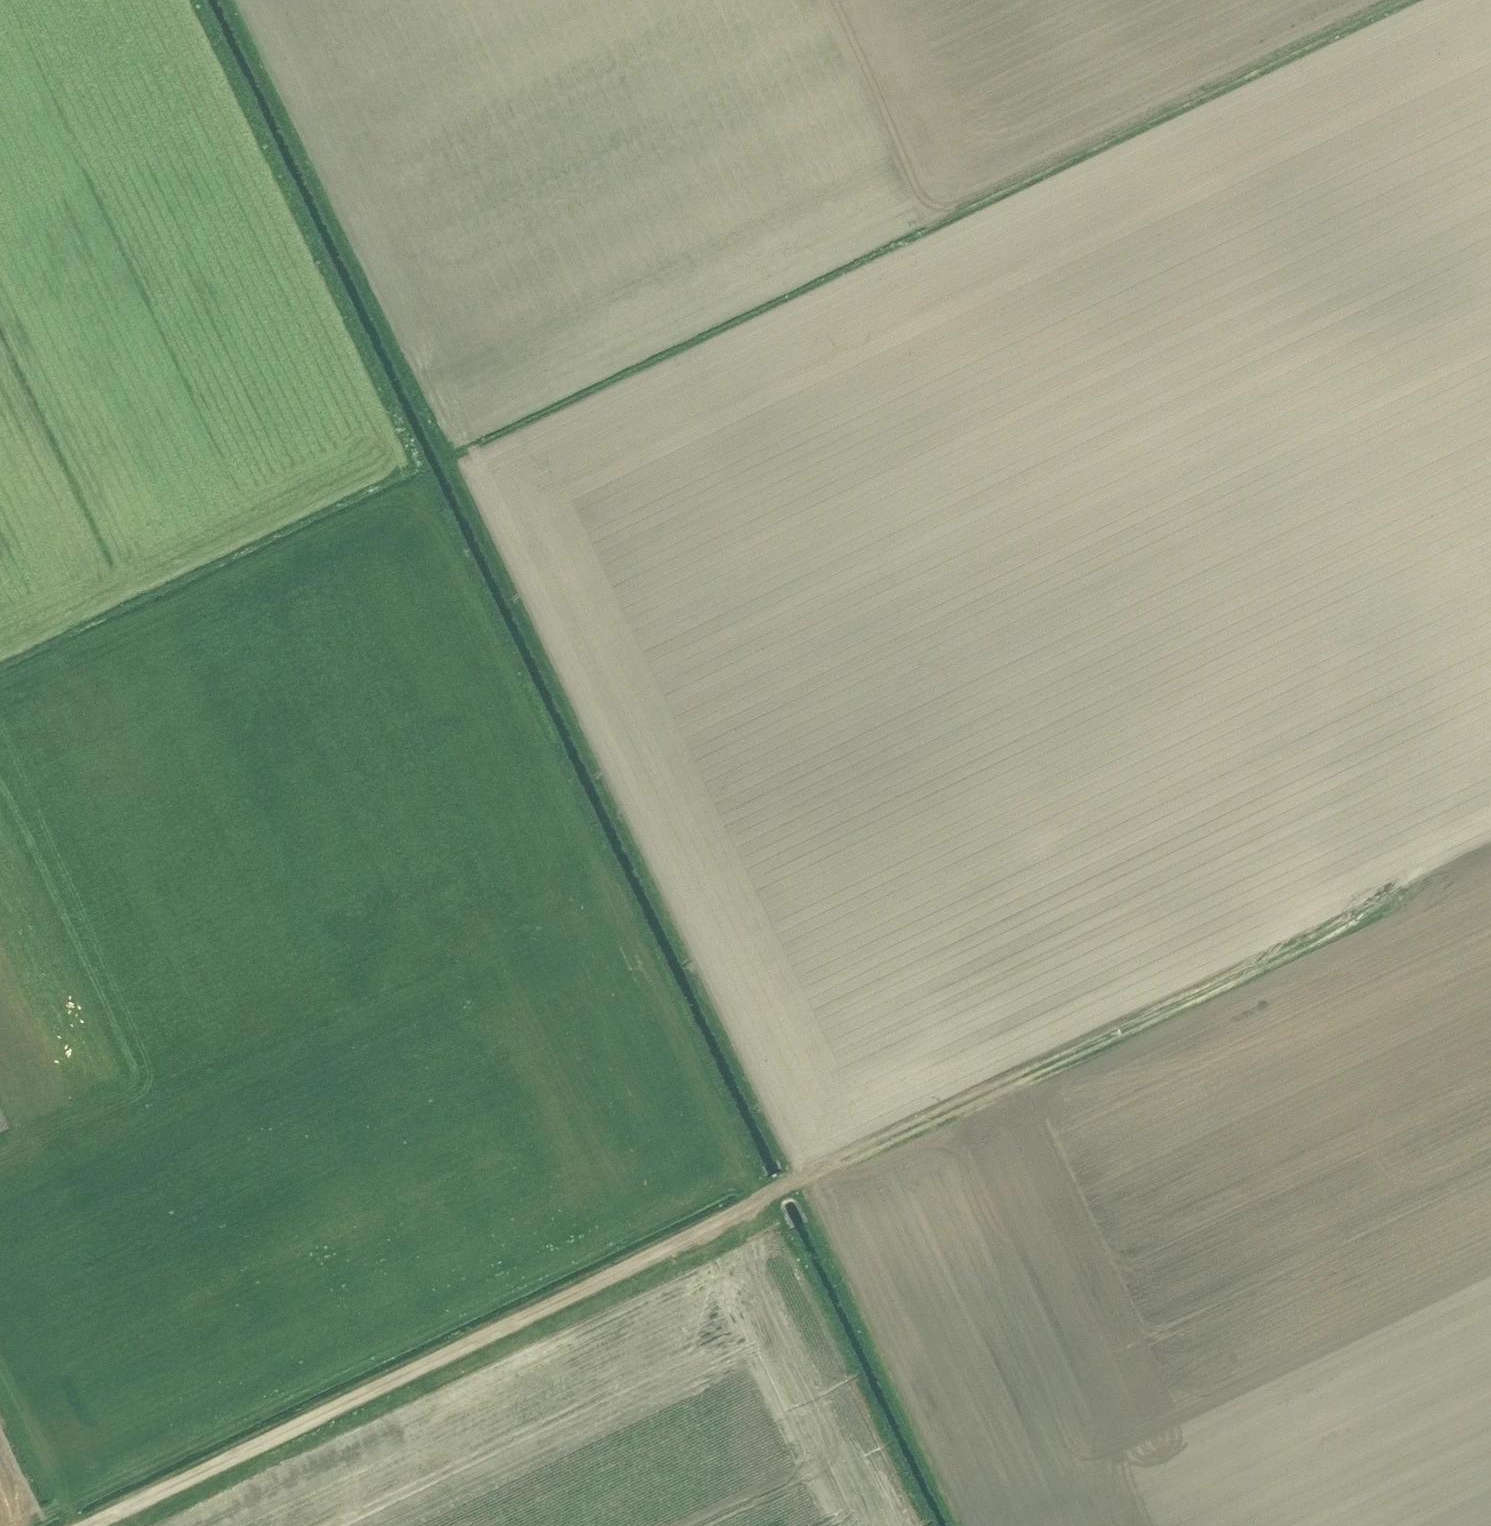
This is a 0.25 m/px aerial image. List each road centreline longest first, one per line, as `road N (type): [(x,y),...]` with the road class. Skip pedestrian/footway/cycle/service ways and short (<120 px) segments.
road 1 (track): [(80,1525),(845,1160)]

